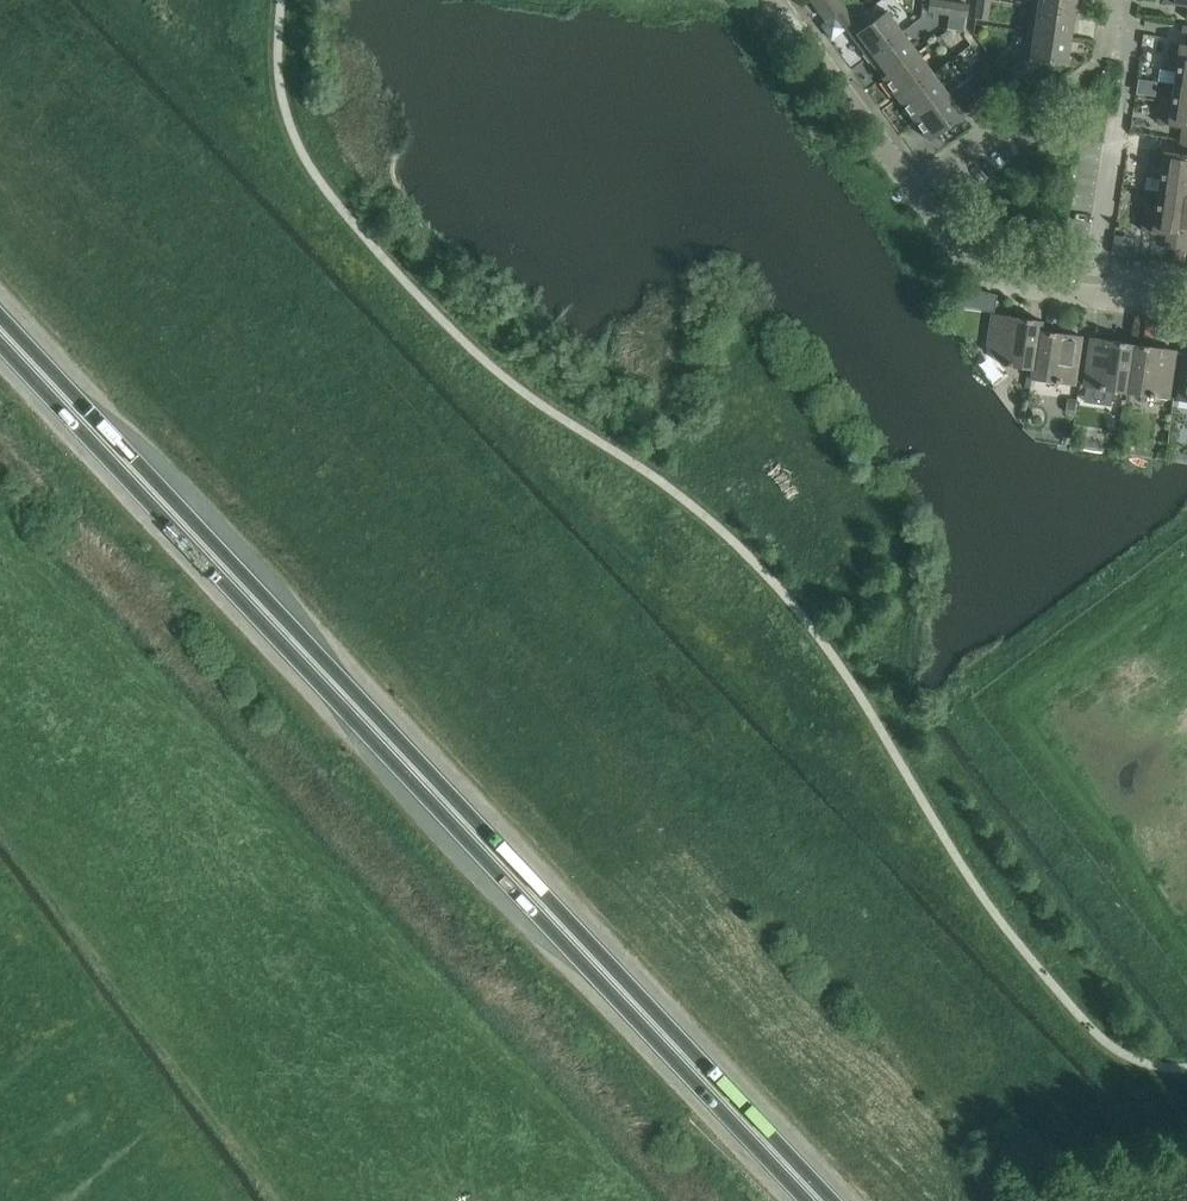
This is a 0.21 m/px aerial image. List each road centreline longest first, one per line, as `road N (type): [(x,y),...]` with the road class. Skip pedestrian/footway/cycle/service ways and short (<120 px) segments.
road 1 (trunk): [(832,1200),(0,316)]
road 2 (trunk): [(0,343),(806,1200)]
road 3 (residential): [(1186,295),(1090,298),(988,274),(781,0)]

